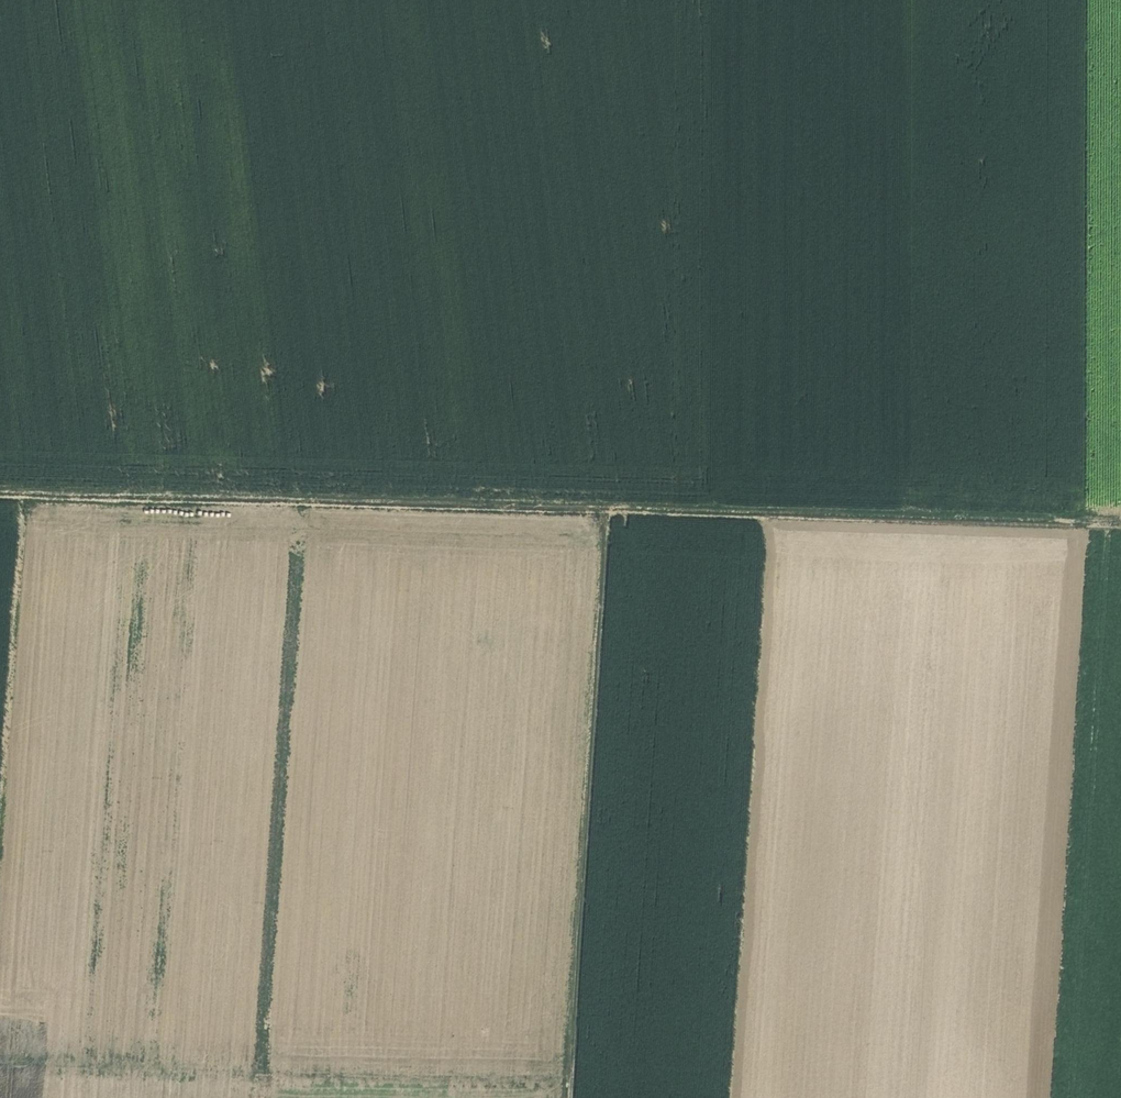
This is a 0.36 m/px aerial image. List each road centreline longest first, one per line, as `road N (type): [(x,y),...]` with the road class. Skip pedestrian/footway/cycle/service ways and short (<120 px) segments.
road 1 (track): [(0,483),(1120,514)]
road 2 (track): [(573,1097),(618,499)]

